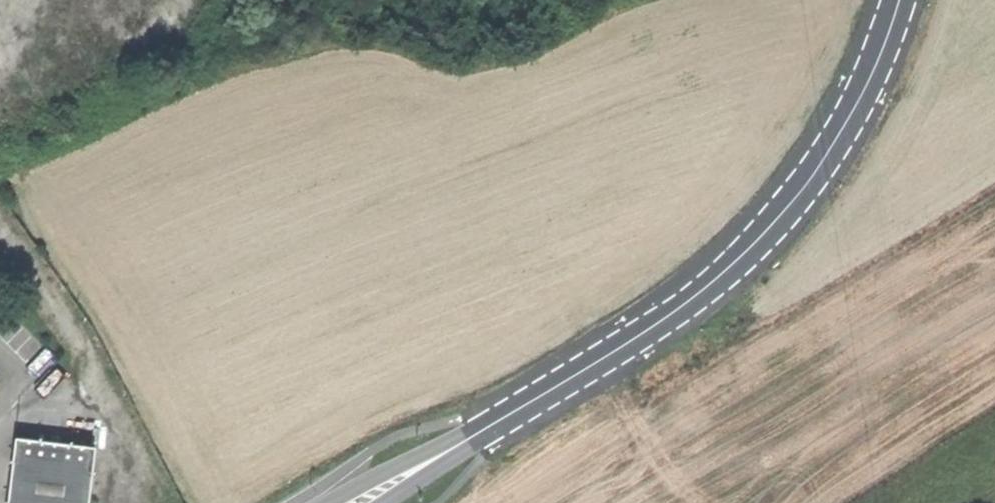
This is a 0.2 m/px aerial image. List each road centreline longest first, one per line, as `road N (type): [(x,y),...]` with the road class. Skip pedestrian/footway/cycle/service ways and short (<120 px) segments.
road 1 (secondary): [(428,464),(693,298),(771,233),(828,158),(873,77),(898,0)]

